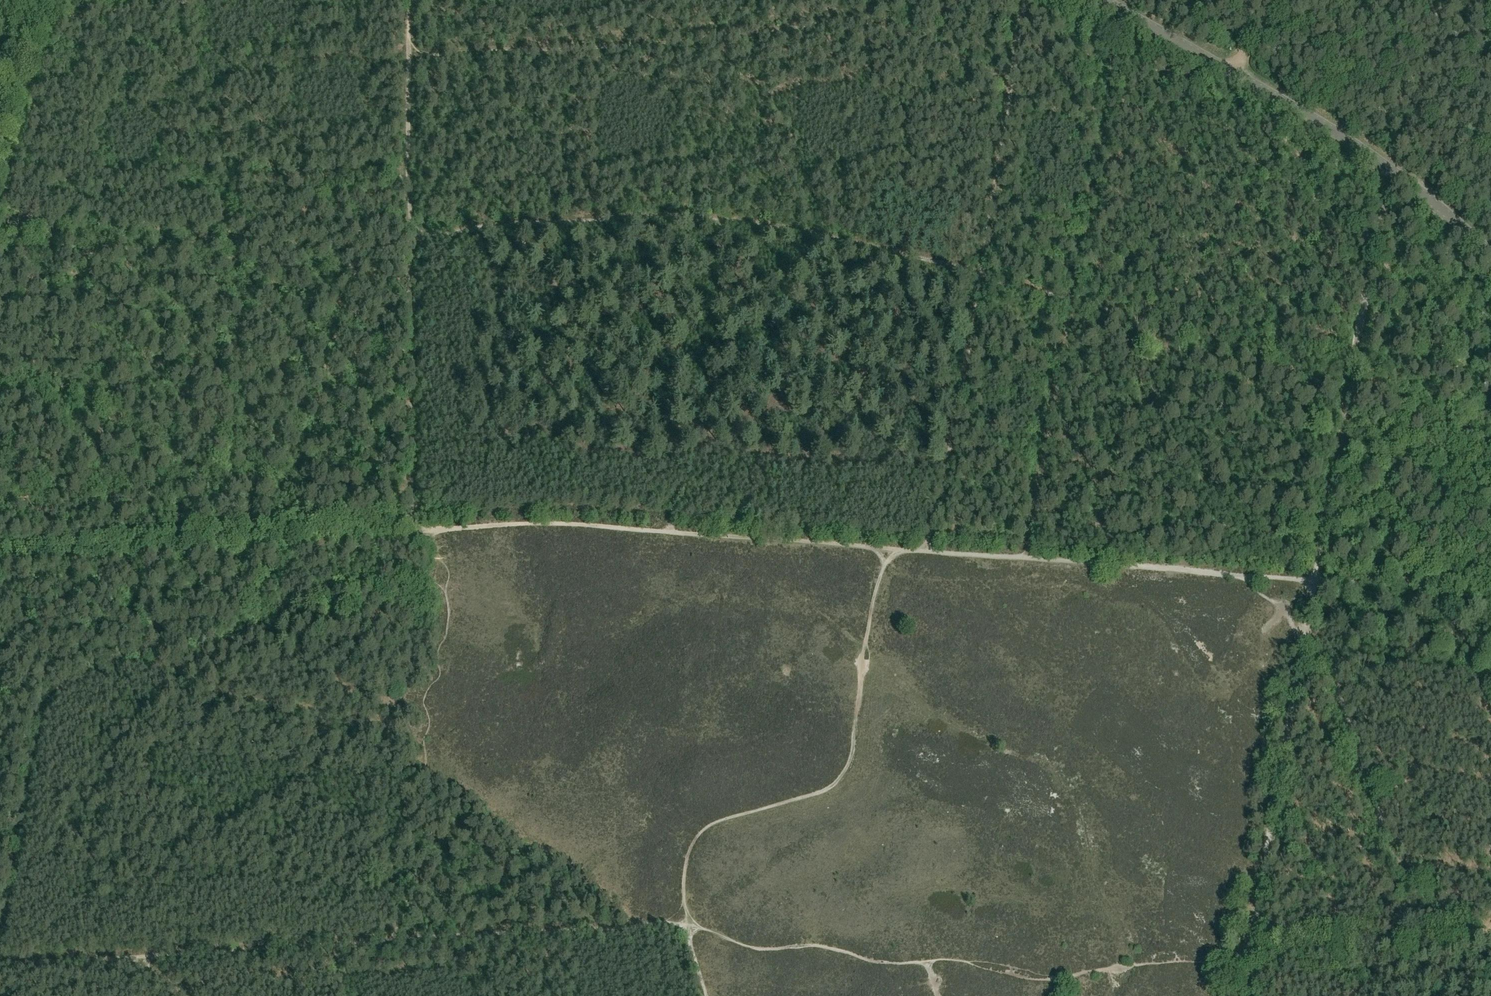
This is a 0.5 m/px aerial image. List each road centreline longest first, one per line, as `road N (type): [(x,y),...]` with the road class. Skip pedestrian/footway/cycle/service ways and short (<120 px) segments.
road 1 (track): [(408,59),(478,49),(638,47),(857,20),(1014,79)]
road 2 (track): [(1490,599),(1314,585),(1392,171)]
road 3 (track): [(413,238),(680,218),(805,232),(977,276)]
road 4 (track): [(130,955),(688,925)]
road 5 (track): [(977,276),(1357,372),(1490,448)]
road 6 (track): [(420,534),(602,530),(928,552)]
road 7 (track): [(0,263),(230,243),(239,192),(255,182),(410,171)]
road 8 (tertiary): [(1110,0),(1315,120),(1490,249)]
road 9 (track): [(928,552),(1314,585),(1302,645)]
road 10 (track): [(420,534),(0,561)]
road 11 (track): [(1467,934),(1395,860),(1344,703),(1320,659),(1302,645)]
road 12 (track): [(1302,645),(1248,965)]
road 13 (track): [(420,534),(413,238)]
road 14 (track): [(1029,0),(977,276)]
road 15 (track): [(977,276),(928,552)]
road 16 (track): [(1074,301),(1026,564)]
road 17 (track): [(1250,945),(1467,934)]
road 18 (track): [(192,0),(0,21)]
road 19 (track): [(407,0),(410,171)]
road 20 (track): [(0,962),(130,955)]

